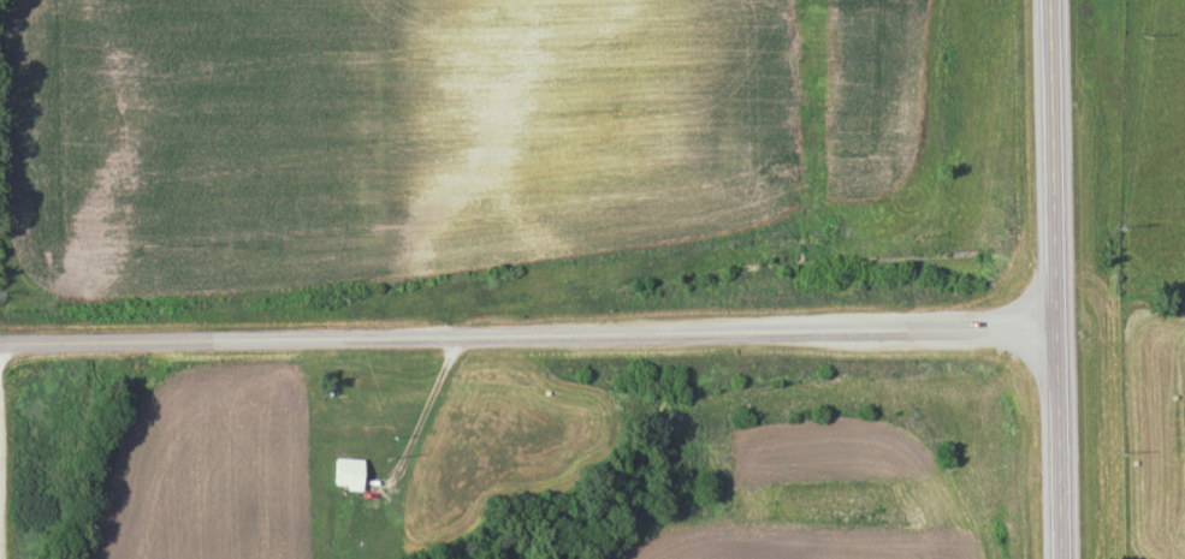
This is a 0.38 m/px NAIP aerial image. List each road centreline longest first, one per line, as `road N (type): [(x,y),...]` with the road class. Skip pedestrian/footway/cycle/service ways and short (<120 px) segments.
road 1 (tertiary): [(0,350),(1055,340)]
road 2 (primary): [(1060,558),(1049,0)]

